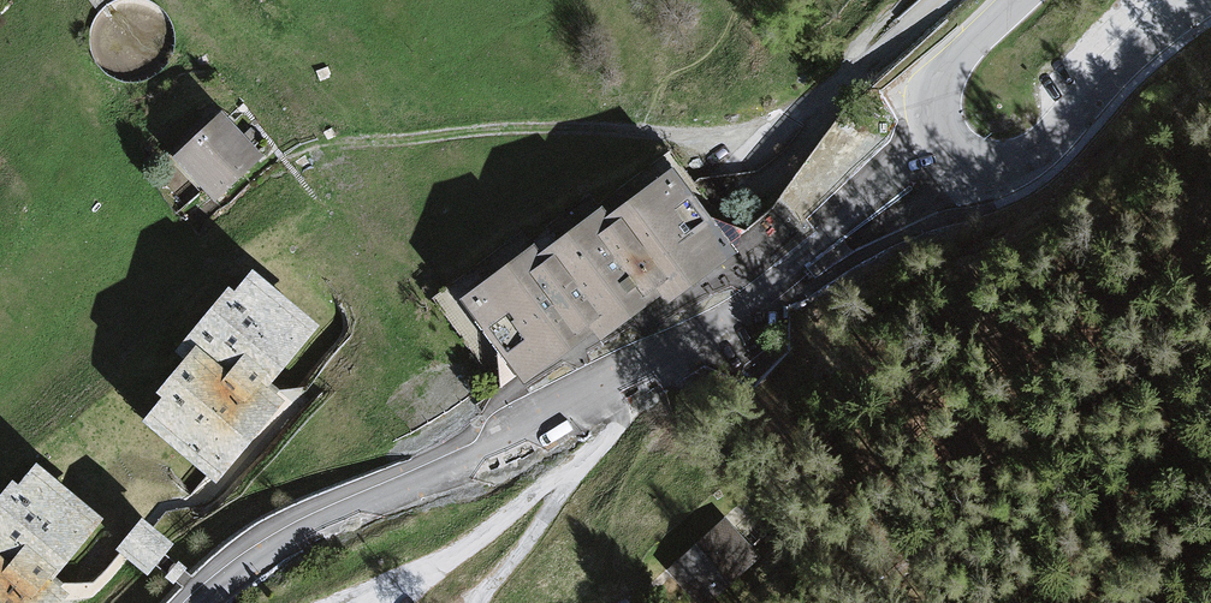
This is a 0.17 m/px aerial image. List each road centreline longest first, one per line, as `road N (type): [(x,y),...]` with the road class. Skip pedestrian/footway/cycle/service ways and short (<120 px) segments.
road 1 (residential): [(953,149),(832,250),(567,431),(342,509),(254,558),(211,602)]
road 2 (track): [(662,128),(493,127),(301,151)]
road 3 (tertiary): [(953,149),(987,164),(1036,153),(1134,52),(1201,0)]
road 4 (tertiary): [(1017,0),(943,86),(941,121),(953,149)]

